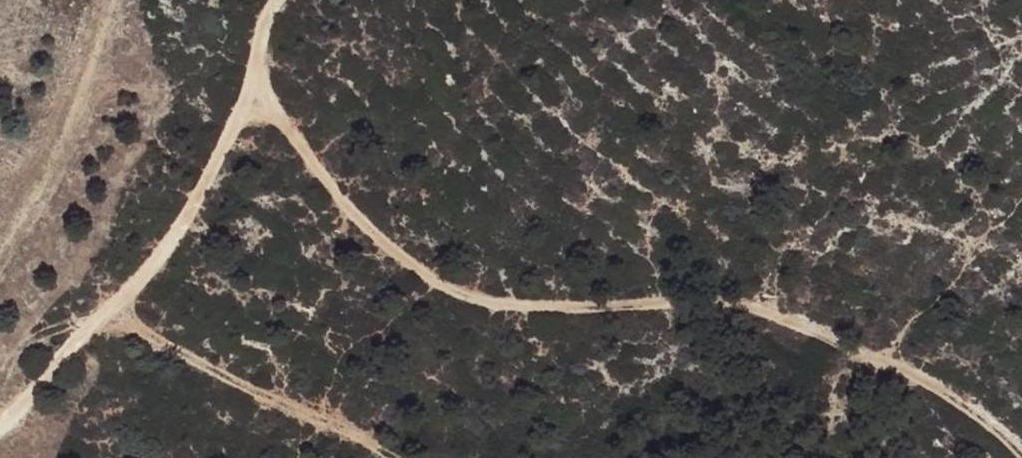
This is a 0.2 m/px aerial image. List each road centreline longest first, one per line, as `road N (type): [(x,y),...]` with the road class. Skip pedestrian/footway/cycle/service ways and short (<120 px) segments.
road 1 (track): [(252,78),(359,224),(428,284),(505,308),(736,304),(922,375),(996,423),(1021,453)]
road 2 (track): [(278,0),(201,211),(79,349),(0,423)]
road 3 (track): [(885,360),(923,309),(1021,211)]

